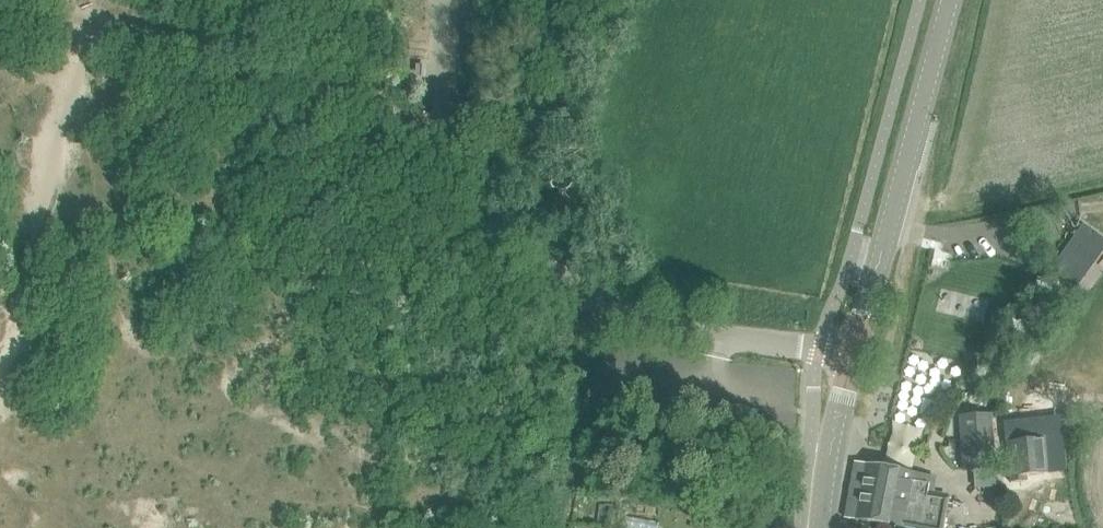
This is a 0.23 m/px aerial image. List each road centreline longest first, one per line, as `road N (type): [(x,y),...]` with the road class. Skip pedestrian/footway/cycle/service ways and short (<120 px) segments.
road 1 (secondary): [(826,527),(857,351),(952,0)]

